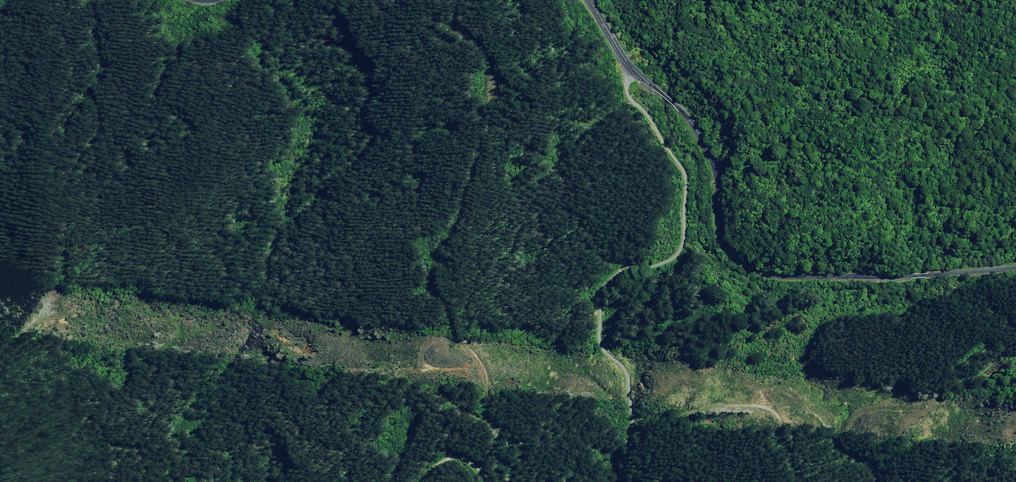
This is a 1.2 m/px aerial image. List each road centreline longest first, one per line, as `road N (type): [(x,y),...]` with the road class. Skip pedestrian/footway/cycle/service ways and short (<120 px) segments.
road 1 (tertiary): [(631,57),(688,107),(720,176),(723,239),(763,269),(899,275),(1015,266)]
road 2 (unclassified): [(629,481),(634,412),(625,355),(601,329),(606,277),(623,262),(674,250),(684,235),(688,169),(629,82),(631,57)]
road 3 (track): [(480,466),(498,433),(485,408),(481,359),(456,328),(438,259),(484,146),(498,70),(490,49),(448,20)]
road 4 (track): [(634,415),(673,419),(717,405),(771,407),(793,440),(803,481)]

